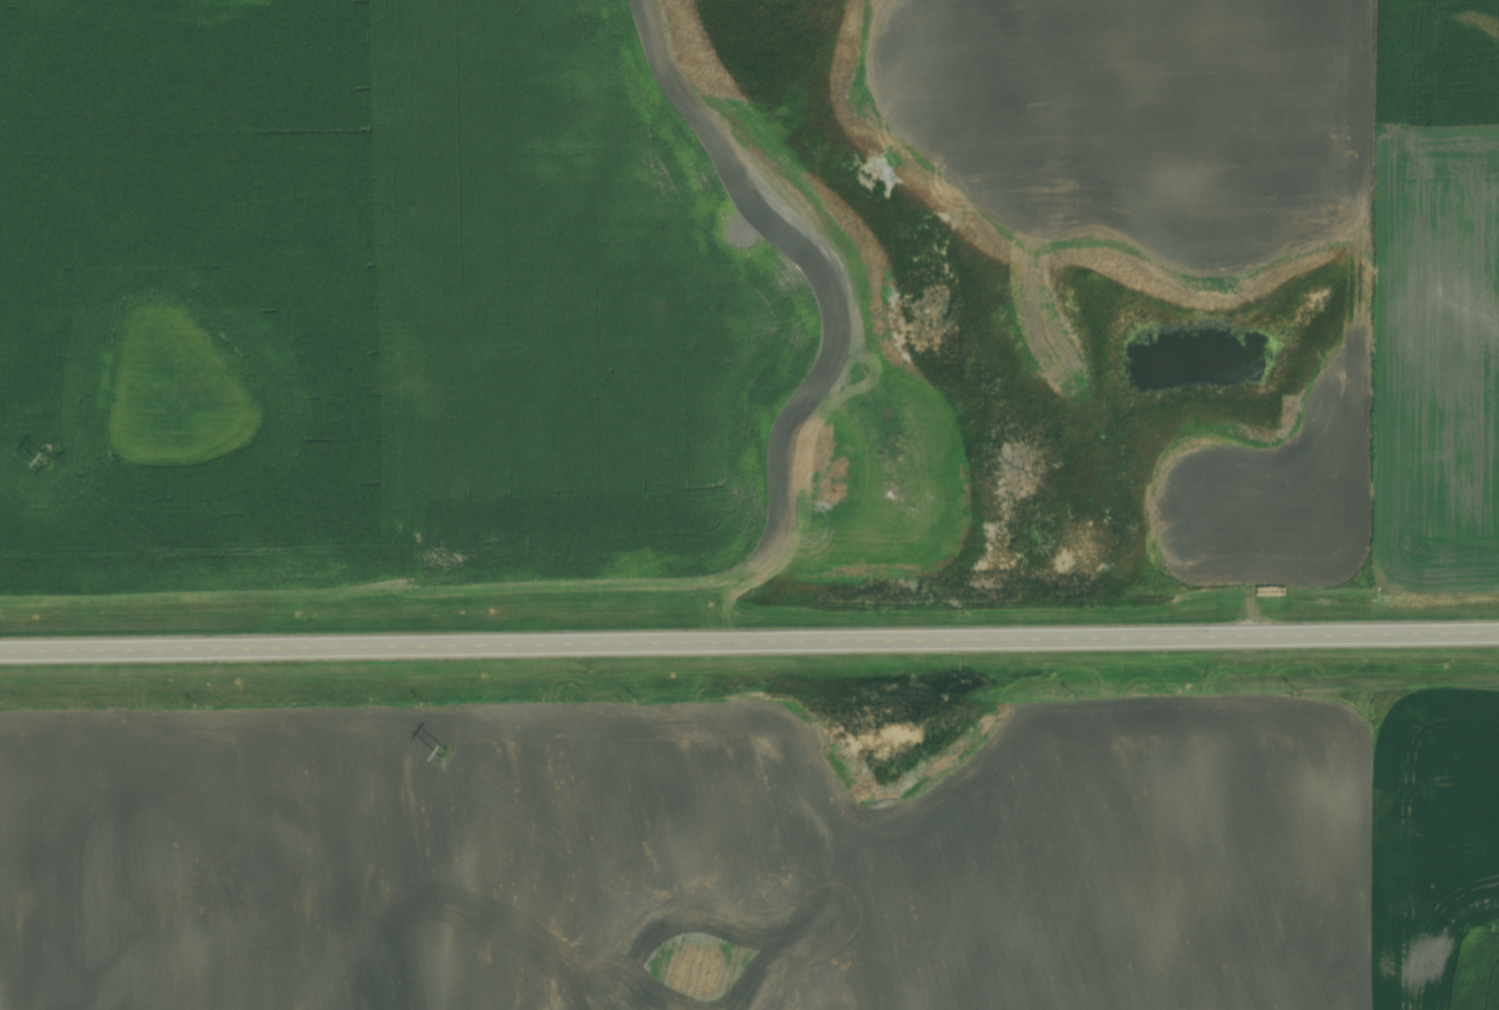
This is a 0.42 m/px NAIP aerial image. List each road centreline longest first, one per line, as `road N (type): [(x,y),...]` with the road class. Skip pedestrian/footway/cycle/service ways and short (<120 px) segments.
road 1 (secondary): [(0,653),(1498,642)]

